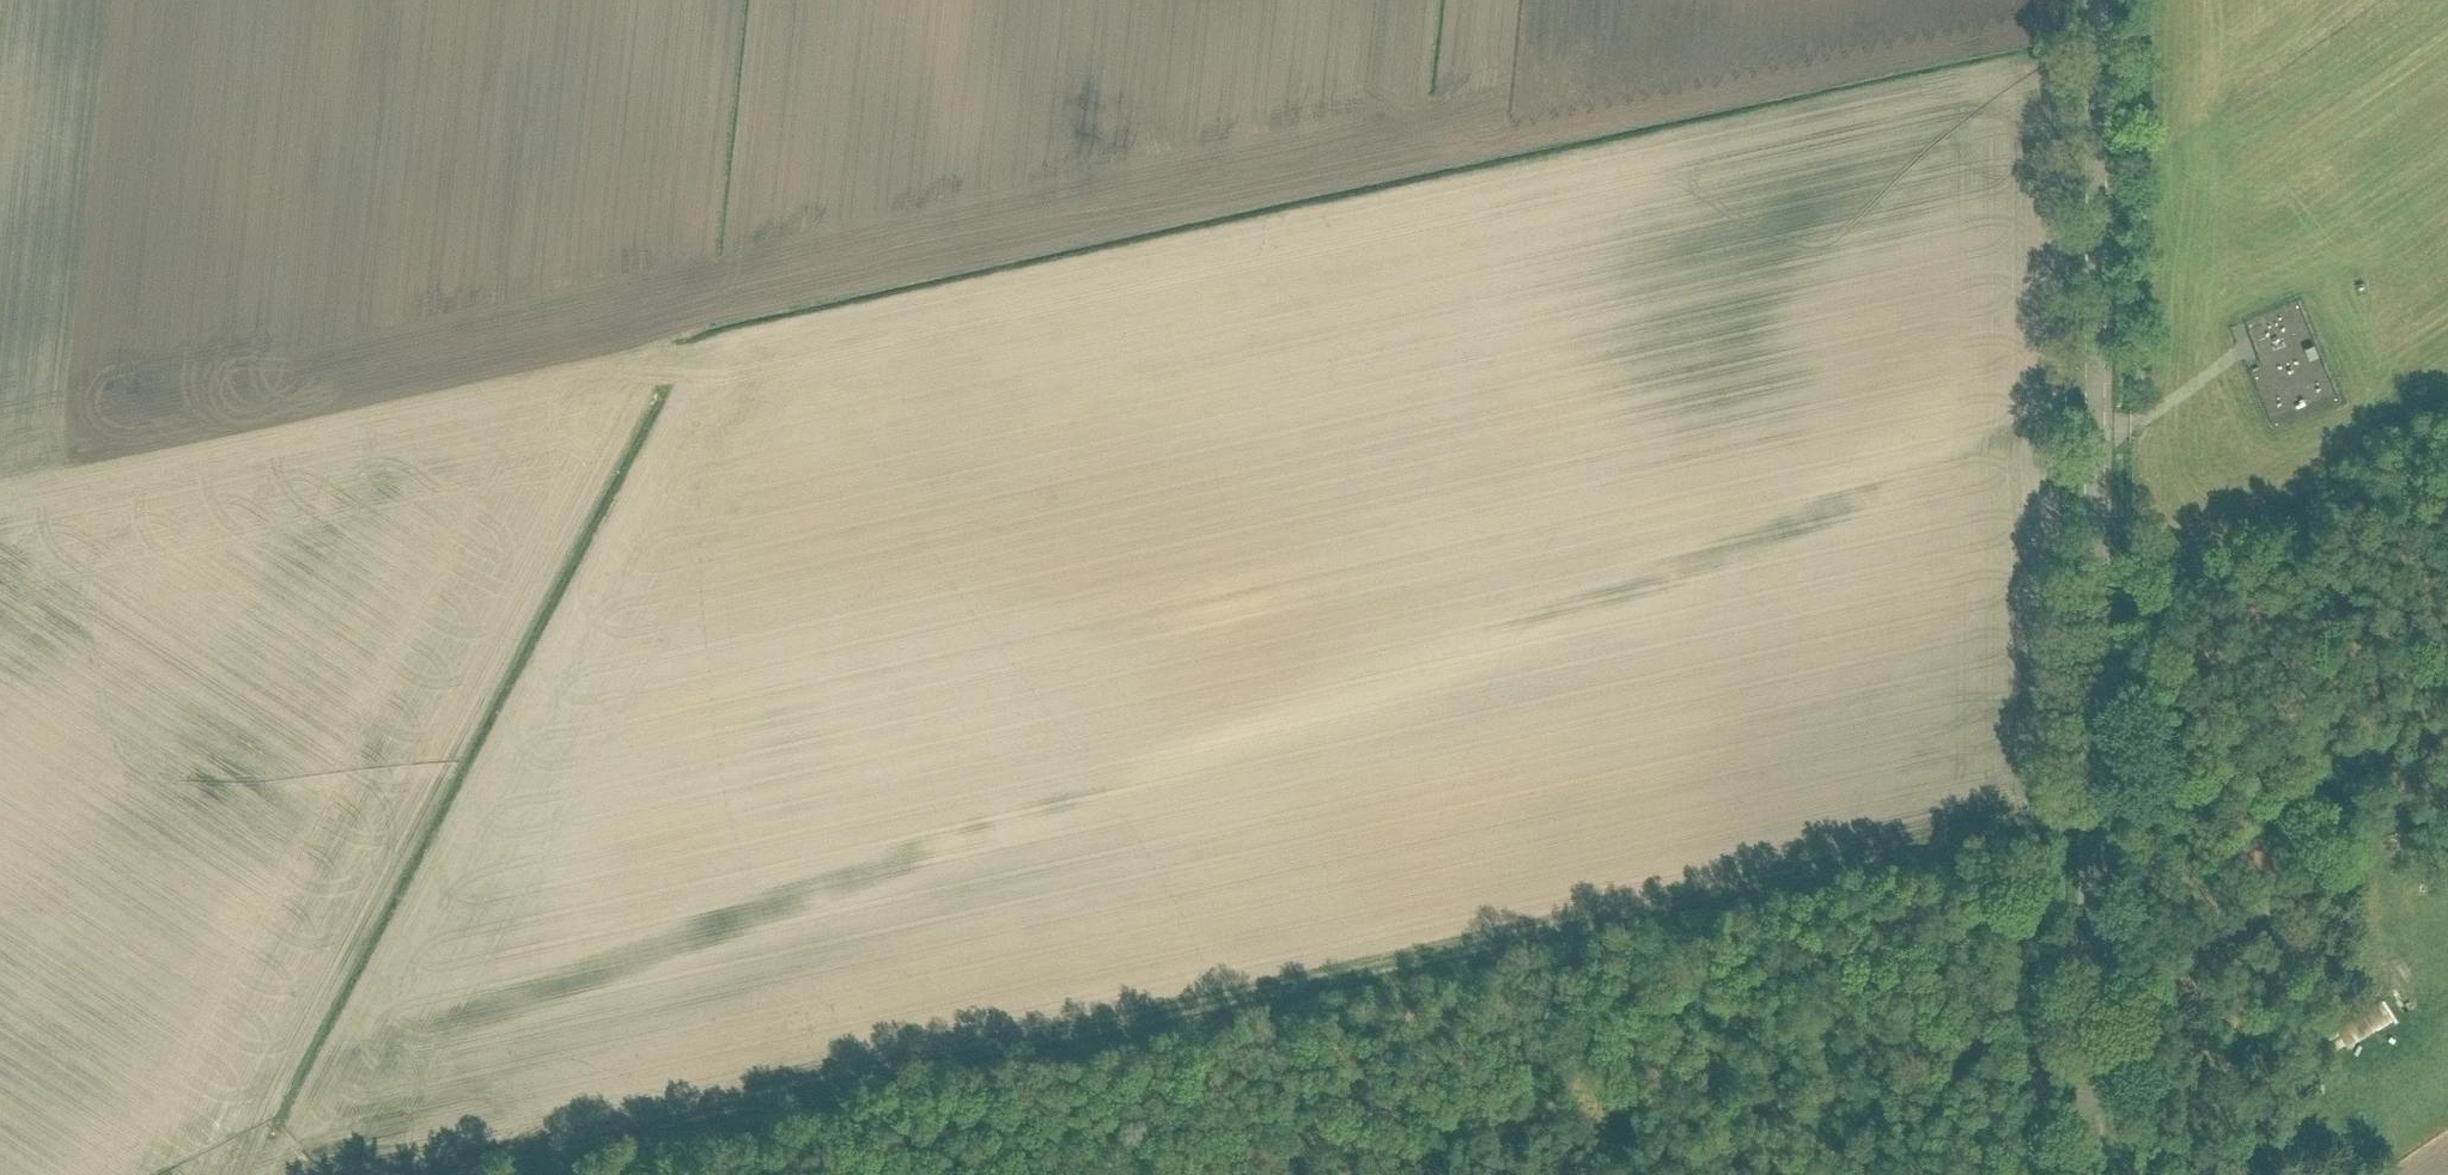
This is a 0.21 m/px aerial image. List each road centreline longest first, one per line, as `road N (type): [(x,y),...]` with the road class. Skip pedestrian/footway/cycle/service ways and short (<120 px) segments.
road 1 (tertiary): [(2098,1174),(2105,0)]

